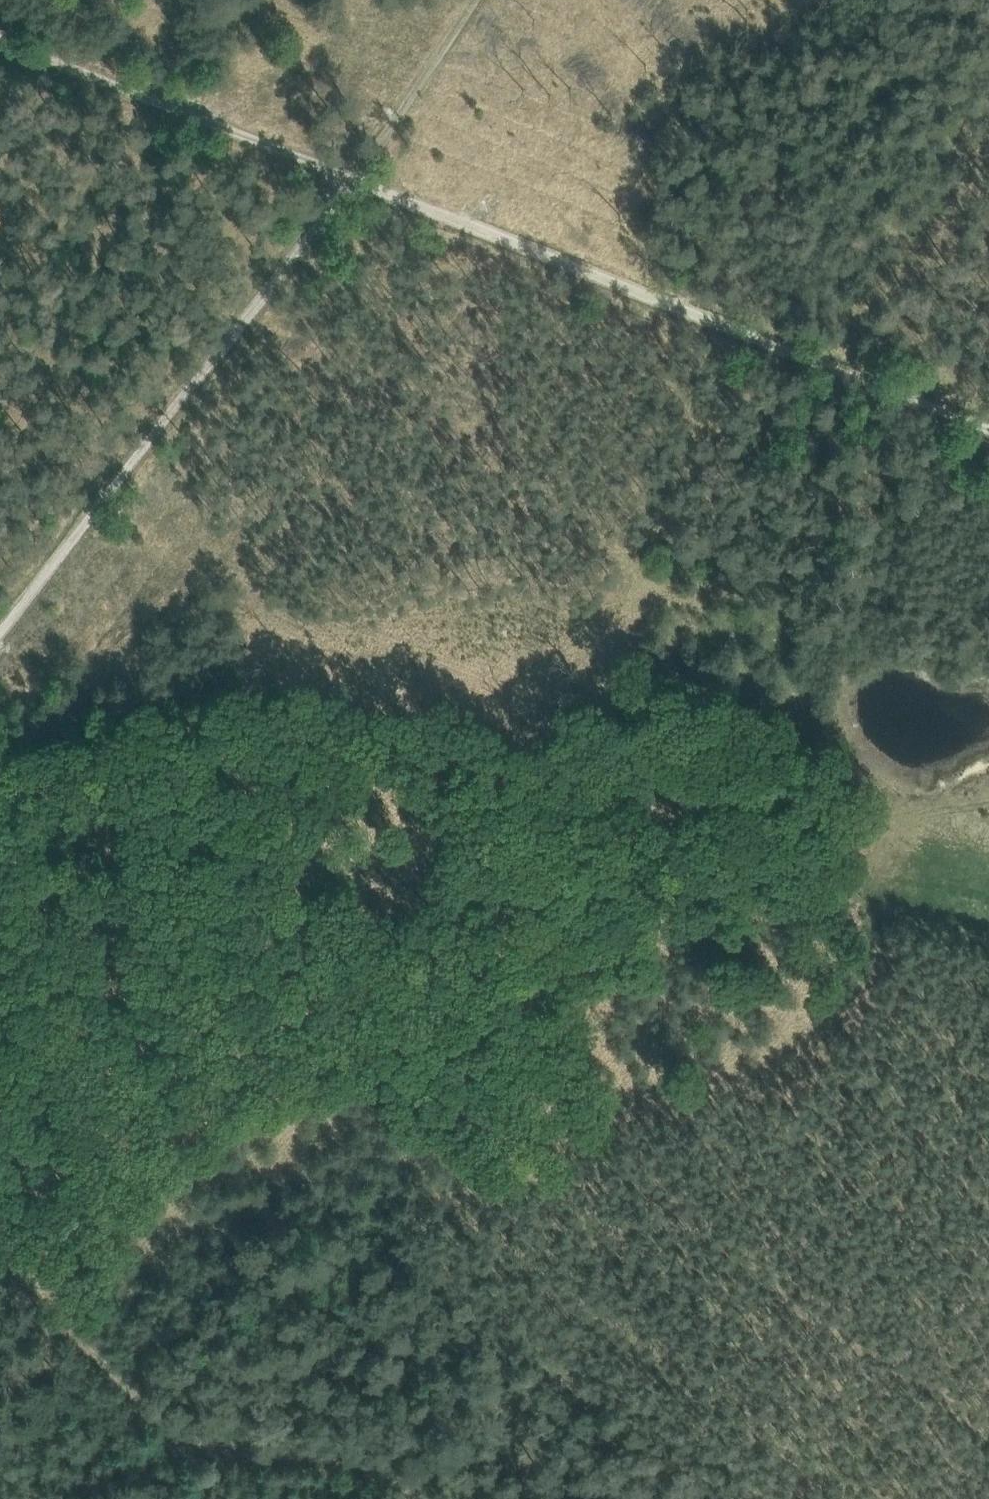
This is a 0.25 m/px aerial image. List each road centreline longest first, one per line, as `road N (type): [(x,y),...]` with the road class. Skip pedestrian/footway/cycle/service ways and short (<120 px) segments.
road 1 (track): [(988,423),(362,177)]
road 2 (track): [(362,177),(0,651)]
road 3 (track): [(0,1271),(198,1440),(270,1462),(372,1456),(422,1498)]
road 4 (track): [(0,36),(362,177)]
road 5 (track): [(362,177),(479,0)]

